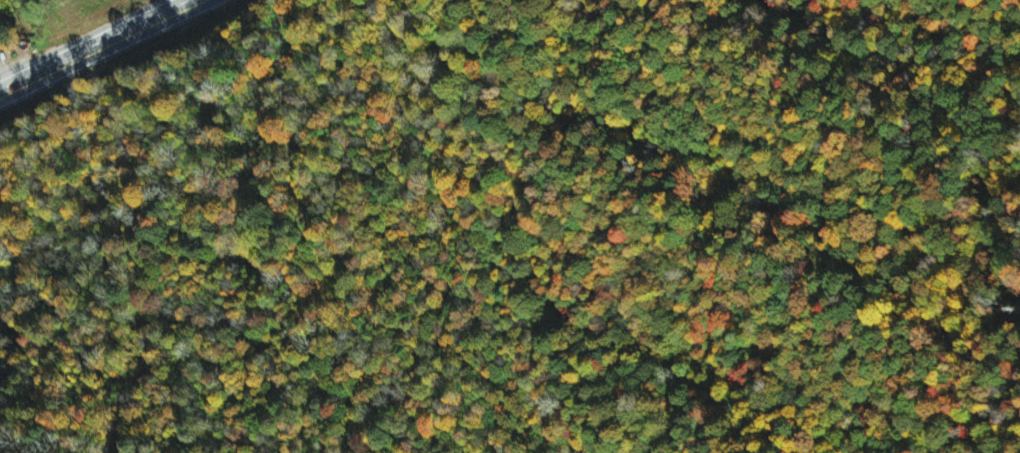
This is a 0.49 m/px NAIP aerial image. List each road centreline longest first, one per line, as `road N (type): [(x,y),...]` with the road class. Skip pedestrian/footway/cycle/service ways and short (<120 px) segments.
road 1 (primary): [(0,94),(200,0)]

